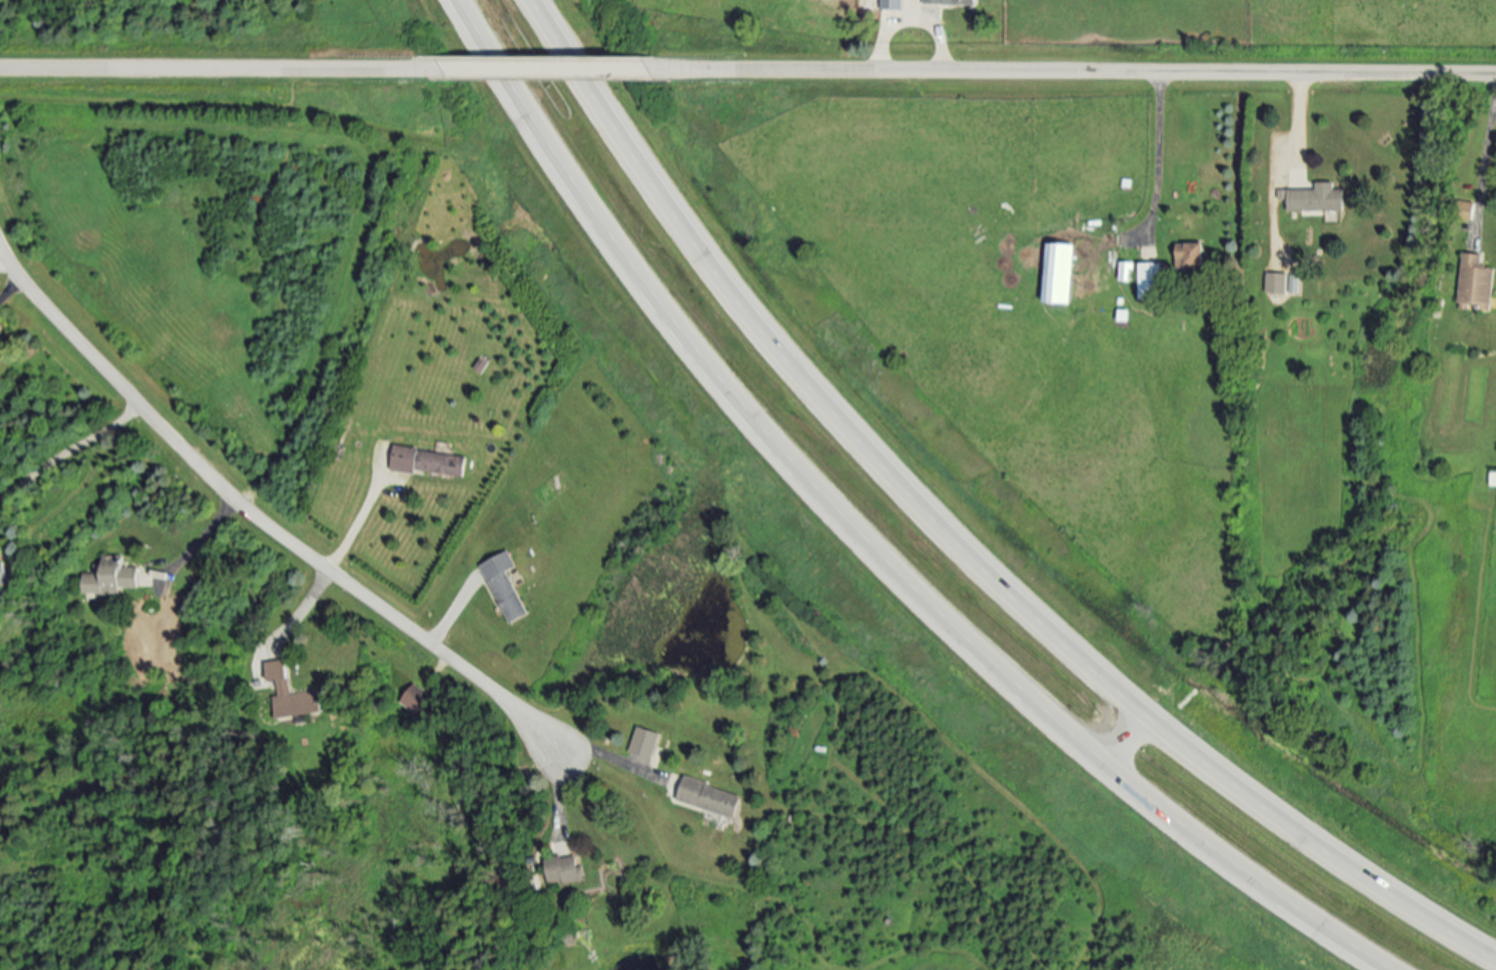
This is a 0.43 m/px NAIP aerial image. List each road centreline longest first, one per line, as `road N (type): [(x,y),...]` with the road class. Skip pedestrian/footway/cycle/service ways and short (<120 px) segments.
road 1 (motorway): [(1495,957),(1239,783),(1044,621),(793,362),(591,95),(540,0)]
road 2 (motorway): [(462,0),(511,95),(705,355),(818,489),(1106,758),(1296,903),(1404,969)]
road 3 (residential): [(1495,74),(677,71)]
road 4 (residential): [(0,248),(25,287),(230,501),(504,699),(557,749)]
road 5 (residential): [(399,71),(0,70)]
road 6 (residential): [(677,71),(399,71)]

